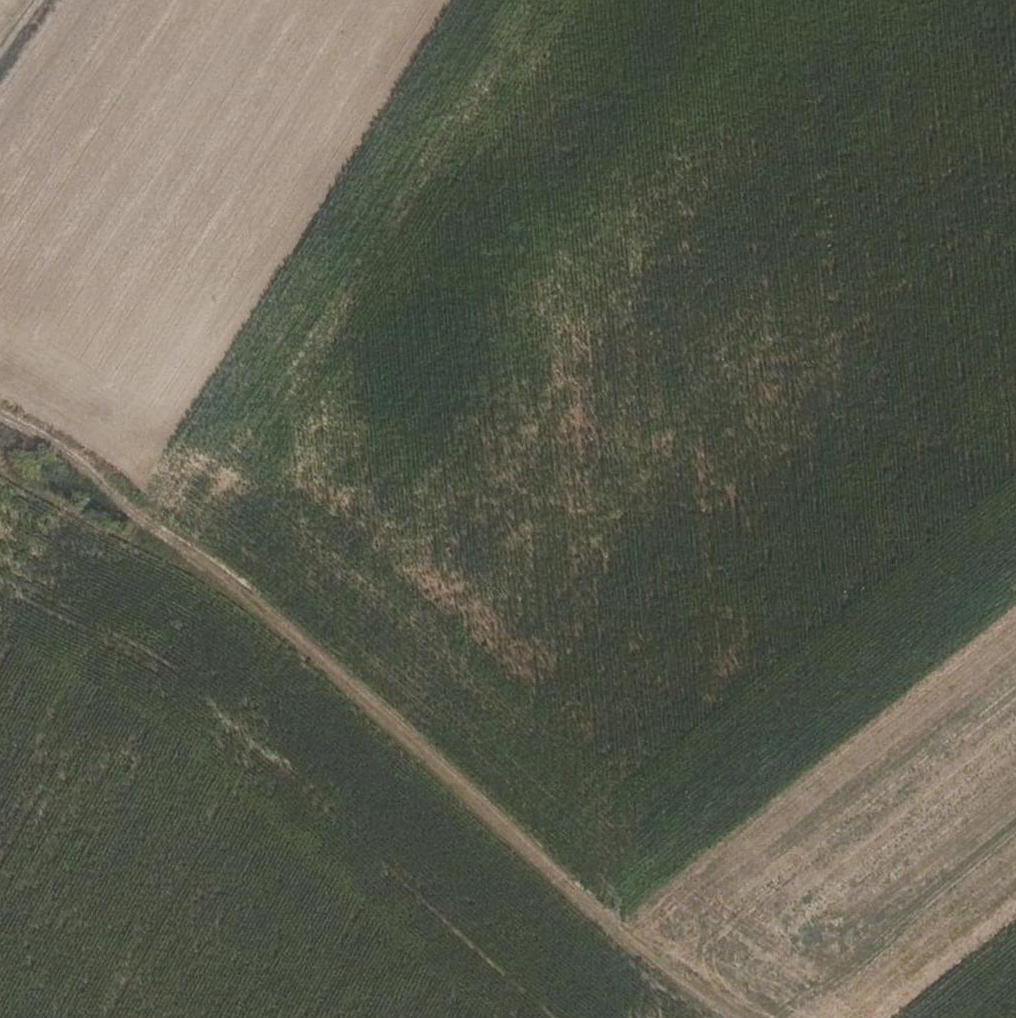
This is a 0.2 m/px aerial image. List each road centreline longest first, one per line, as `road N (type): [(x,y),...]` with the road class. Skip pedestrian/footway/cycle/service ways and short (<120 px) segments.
road 1 (track): [(0,448),(281,617),(770,1017)]

